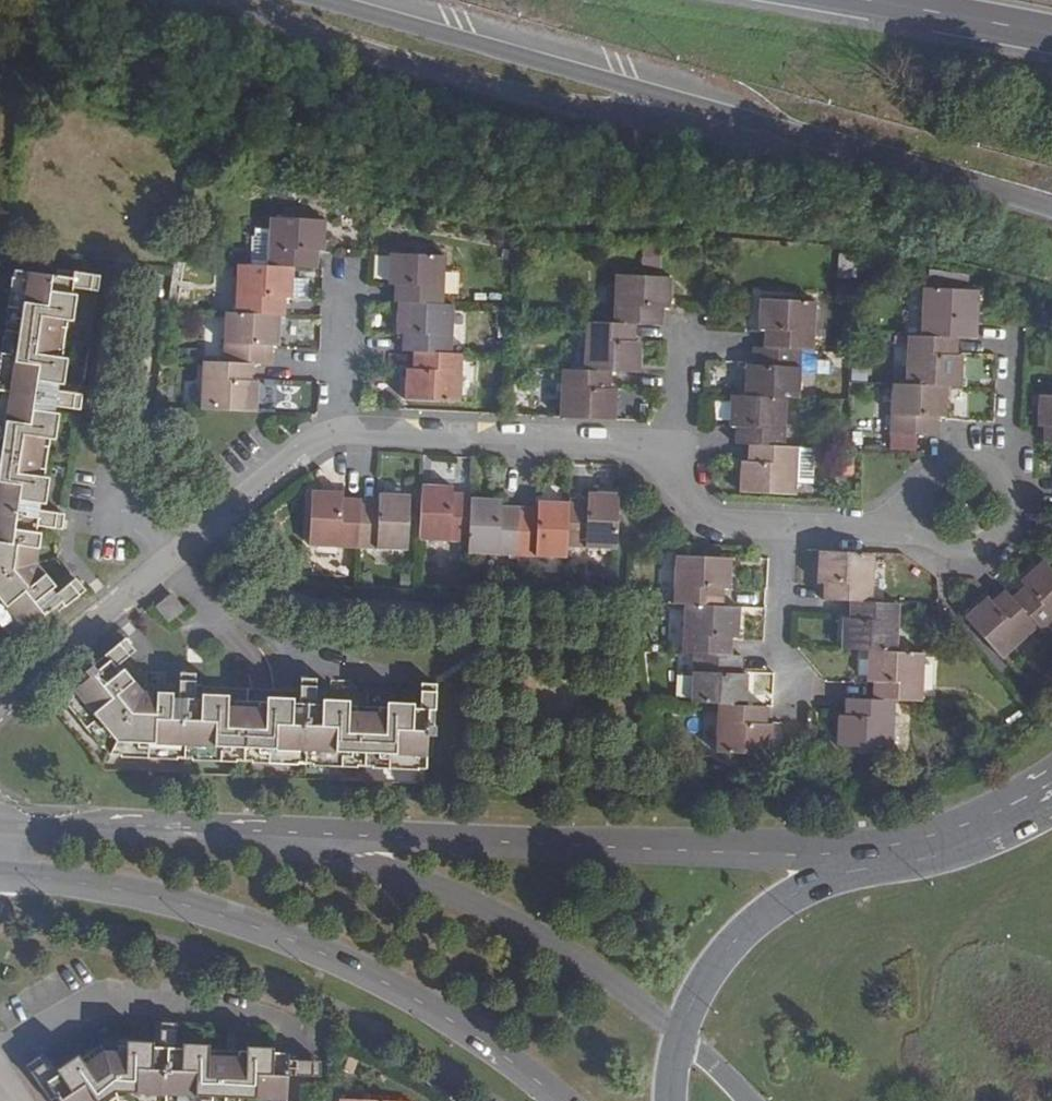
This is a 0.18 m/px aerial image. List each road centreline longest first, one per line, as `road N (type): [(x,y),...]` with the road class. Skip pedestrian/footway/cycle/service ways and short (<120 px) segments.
road 1 (trunk): [(297,0),(1051,207)]
road 2 (residential): [(0,873),(165,901),(284,938),(427,1007),(562,1100)]
road 3 (residential): [(881,857),(293,835)]
road 4 (residential): [(680,1036),(540,937),(293,835)]
road 5 (residential): [(340,433),(645,447),(667,459)]
road 6 (residential): [(293,835),(0,826)]
road 7 (residential): [(417,671),(299,660),(248,642),(168,561)]
road 8 (tertiary): [(881,857),(761,916),(709,974),(680,1036)]
road 9 (residential): [(168,561),(115,494),(111,472),(129,303)]
road 10 (residential): [(0,701),(168,561)]
road 11 (residential): [(168,561),(308,448),(340,433)]
road 12 (residential): [(923,520),(939,545),(968,555),(1008,533),(1016,504),(1003,475),(960,461)]
road 13 (trunk): [(861,0),(1051,36)]
road 14 (tertiary): [(1051,802),(984,836),(881,857)]
road 15 (residential): [(793,691),(776,642),(783,526)]
road 16 (residential): [(667,459),(702,516),(783,526)]
road 17 (residential): [(340,433),(344,285)]
road 18 (residential): [(688,321),(680,419),(667,459)]
road 19 (residential): [(783,526),(923,520)]

